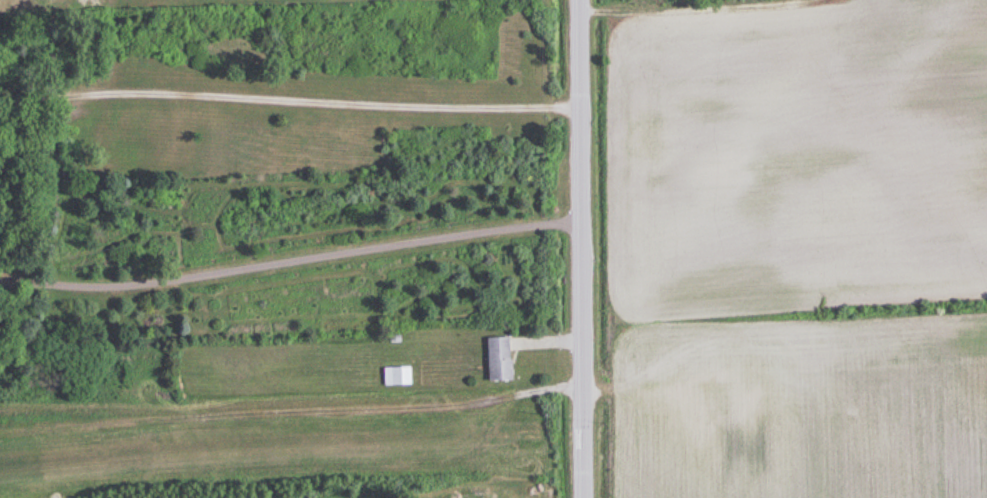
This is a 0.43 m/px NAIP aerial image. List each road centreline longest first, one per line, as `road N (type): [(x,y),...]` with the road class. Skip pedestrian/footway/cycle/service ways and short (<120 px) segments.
road 1 (tertiary): [(586,497),(581,0)]

